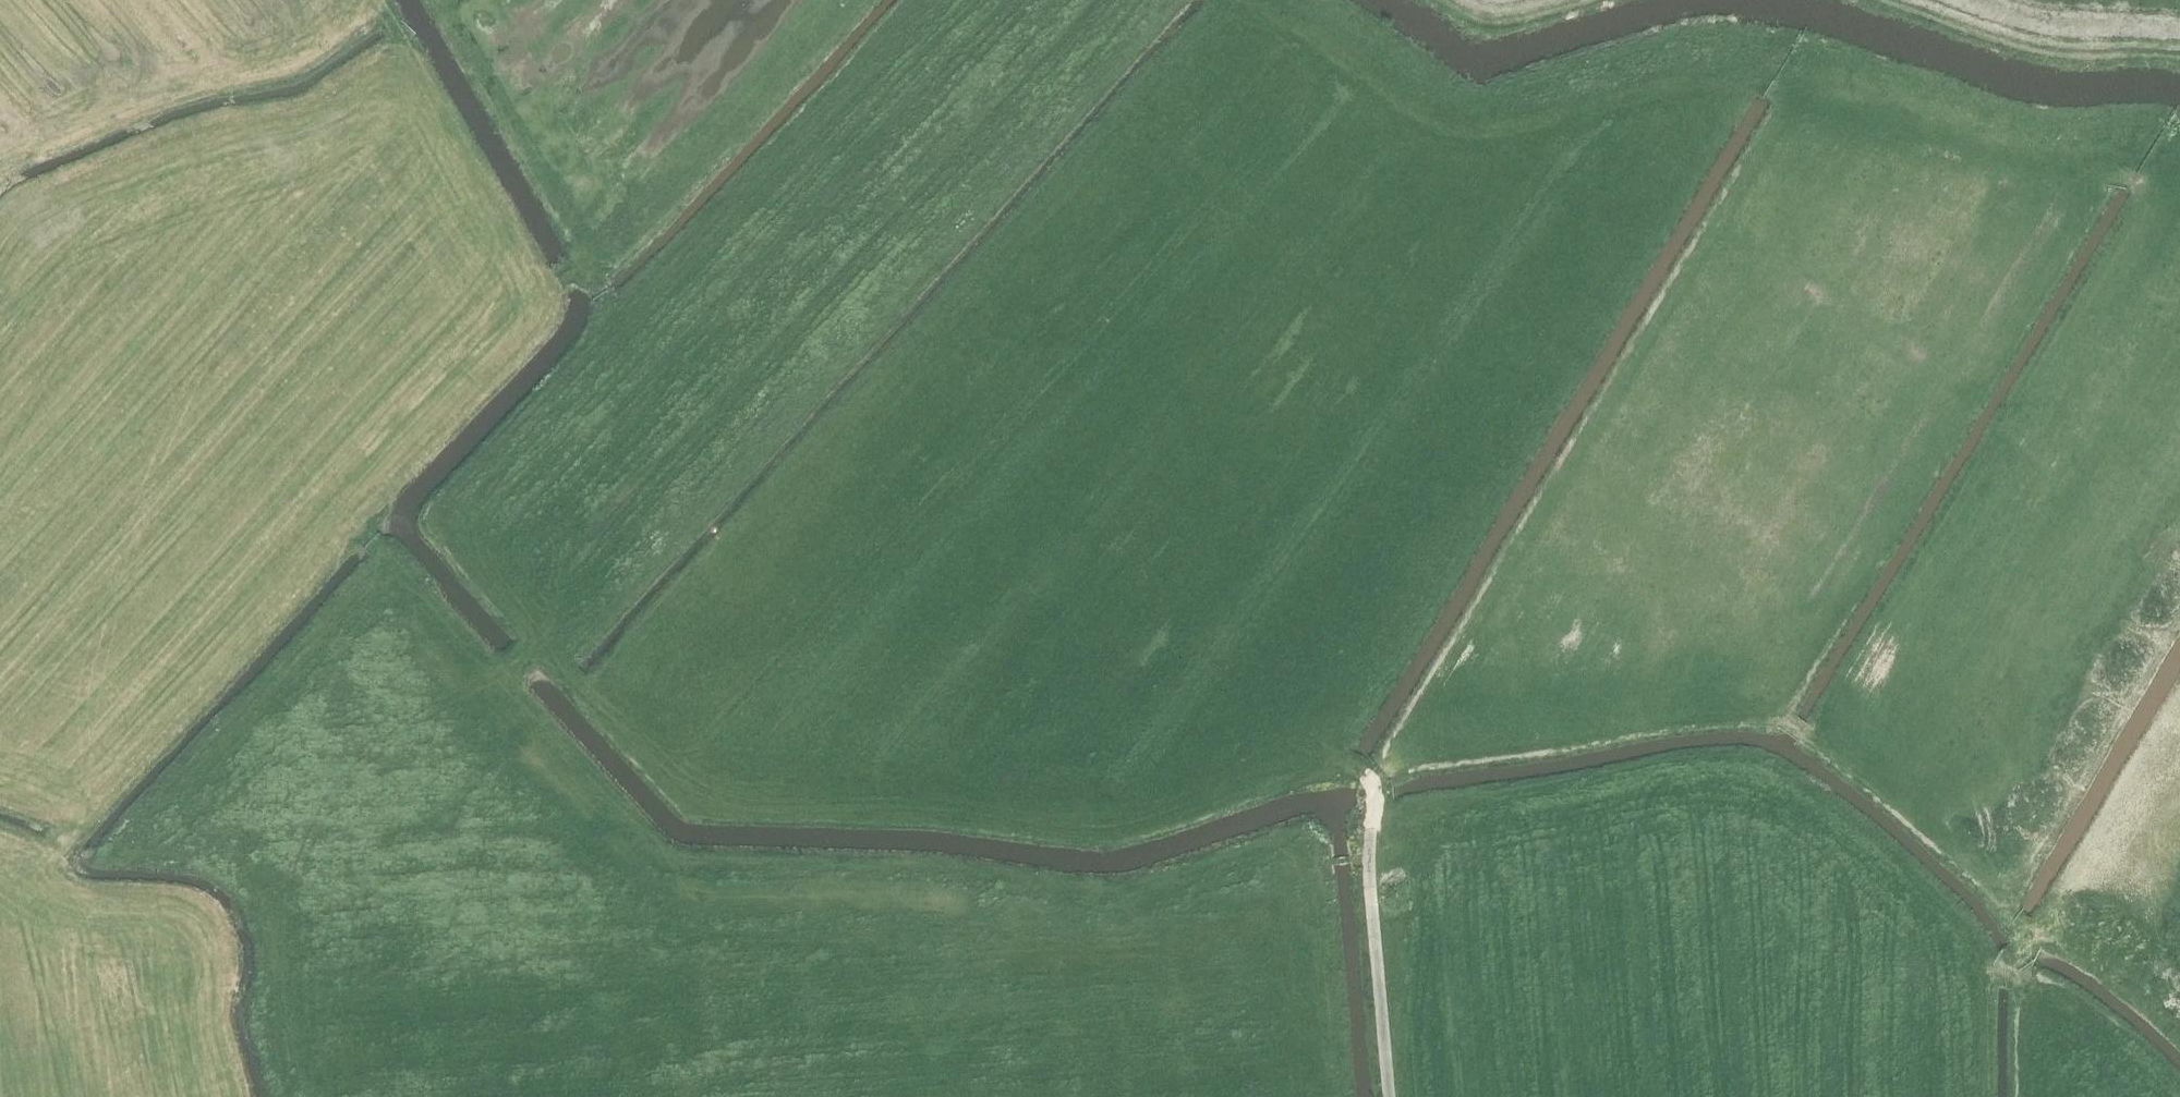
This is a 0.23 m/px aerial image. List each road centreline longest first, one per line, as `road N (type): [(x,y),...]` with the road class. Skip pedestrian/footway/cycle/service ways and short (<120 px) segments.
road 1 (track): [(1329,755),(1365,775),(1374,791),(1369,858),(1389,1096)]

